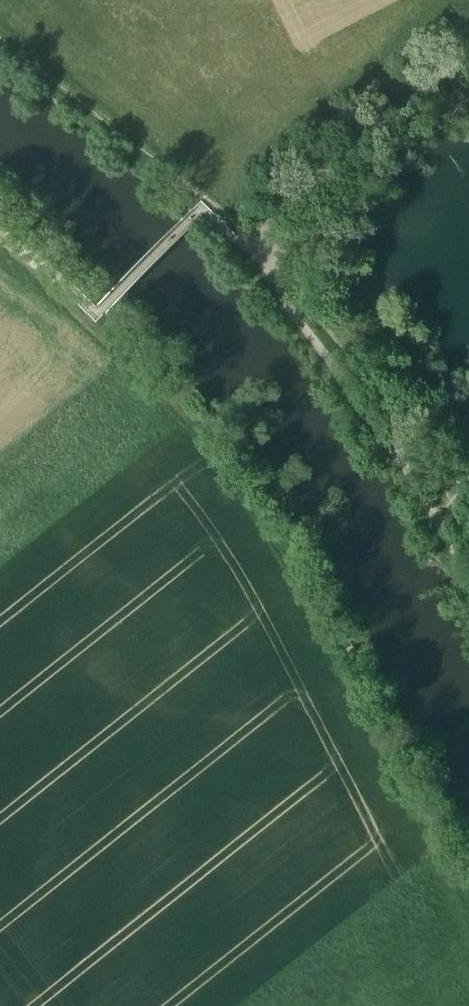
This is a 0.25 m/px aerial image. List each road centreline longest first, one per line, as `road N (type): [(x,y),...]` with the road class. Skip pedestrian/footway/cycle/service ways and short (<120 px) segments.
road 1 (track): [(52,278),(226,482),(468,903)]
road 2 (track): [(259,259),(414,468),(468,561)]
road 3 (track): [(0,237),(94,316),(201,210),(259,259)]
road 4 (track): [(259,259),(468,81)]

